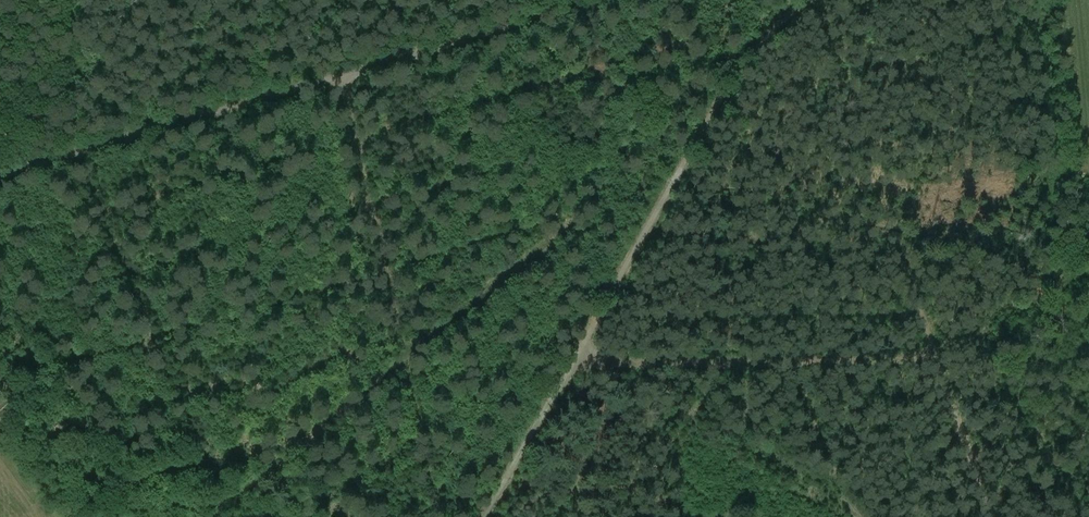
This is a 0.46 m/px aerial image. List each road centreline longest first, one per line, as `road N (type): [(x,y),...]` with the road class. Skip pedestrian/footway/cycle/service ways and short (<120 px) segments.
road 1 (track): [(812,0),(742,62),(485,516)]

